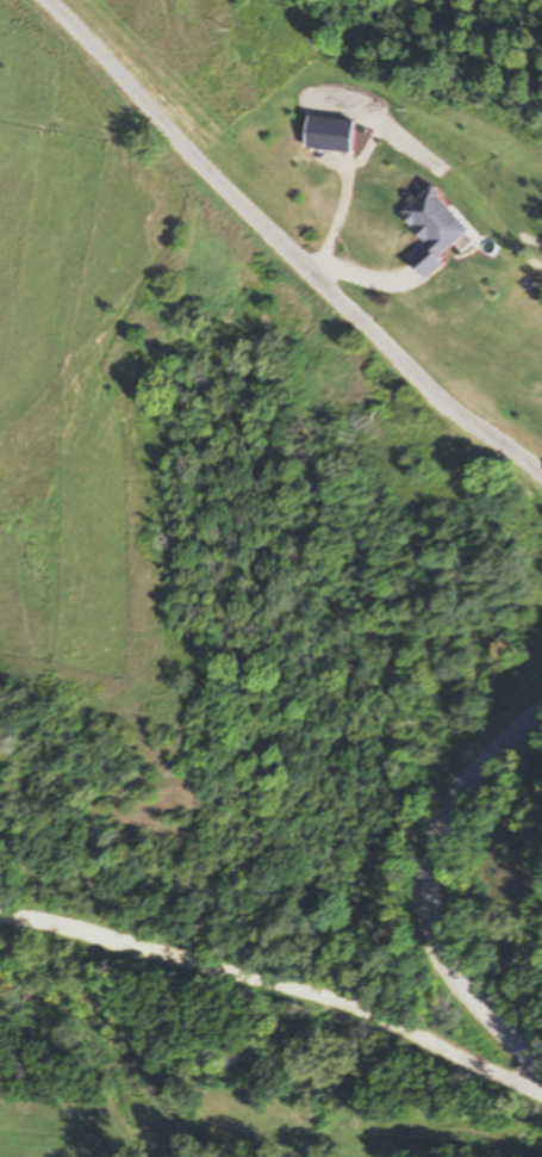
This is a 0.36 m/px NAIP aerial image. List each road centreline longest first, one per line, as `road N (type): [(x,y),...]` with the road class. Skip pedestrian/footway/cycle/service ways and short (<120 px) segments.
road 1 (residential): [(541,482),(422,383),(40,0)]
road 2 (residential): [(541,1093),(388,1021),(86,932),(0,919)]
road 3 (residential): [(541,1065),(475,995),(441,933),(441,865),(467,799),(541,711)]

